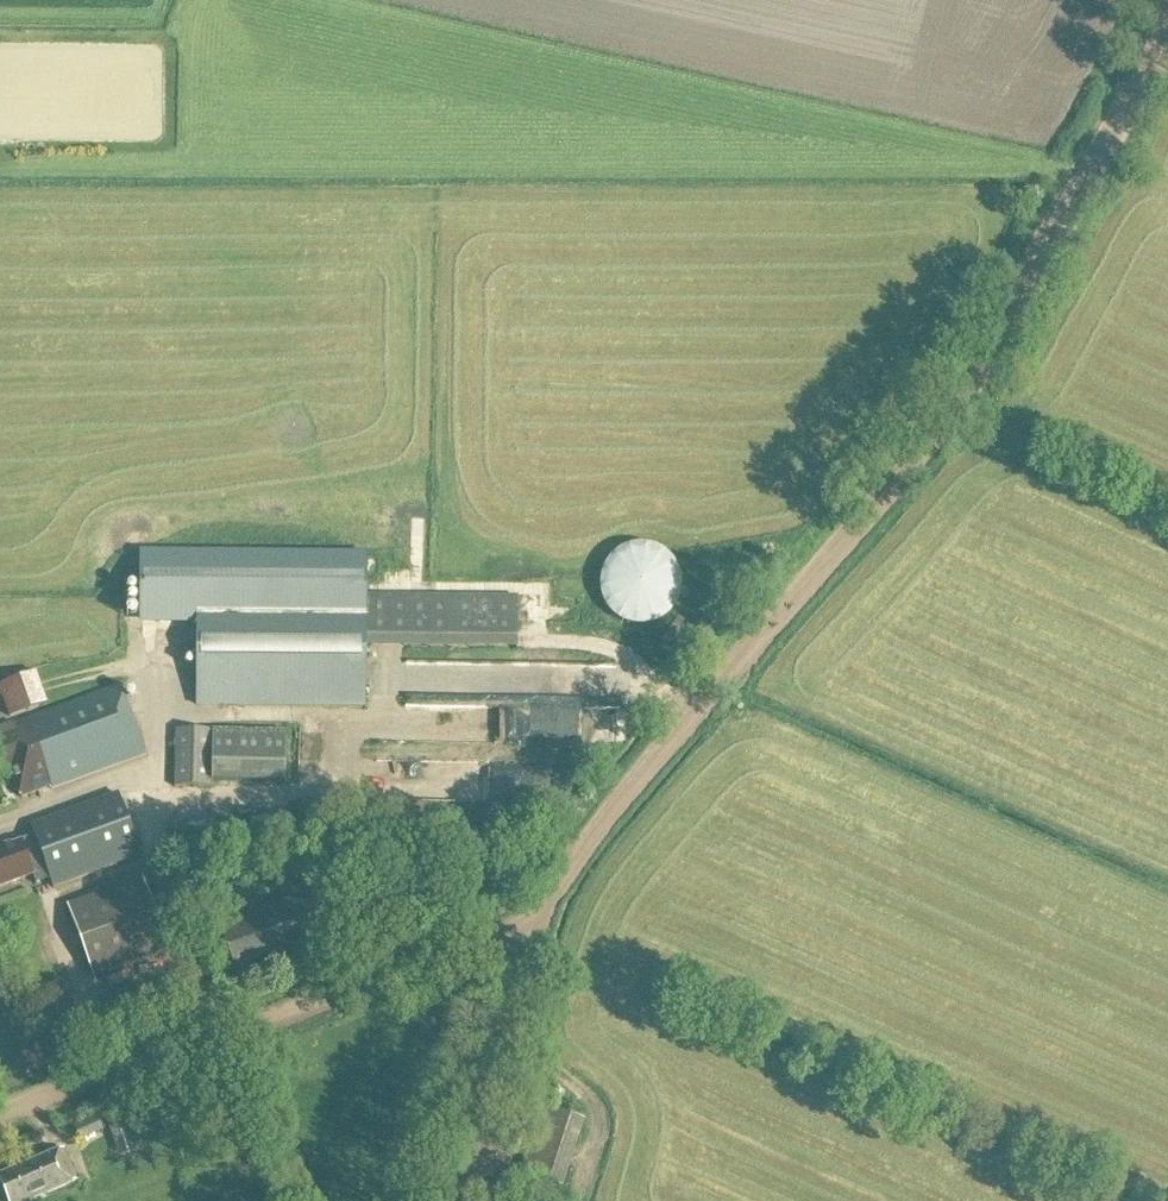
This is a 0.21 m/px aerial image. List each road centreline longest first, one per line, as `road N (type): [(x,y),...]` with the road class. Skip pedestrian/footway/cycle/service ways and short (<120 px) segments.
road 1 (track): [(1167,48),(955,416),(555,885),(514,976),(454,1200)]
road 2 (unclassified): [(0,1116),(500,932),(533,934)]

